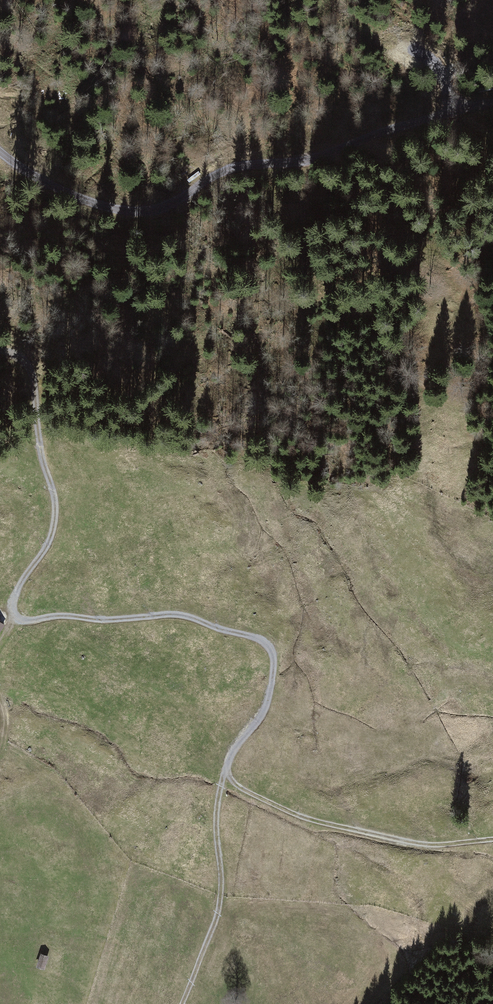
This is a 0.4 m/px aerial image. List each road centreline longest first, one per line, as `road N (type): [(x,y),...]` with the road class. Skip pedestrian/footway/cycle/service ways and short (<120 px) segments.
road 1 (track): [(0,153),(80,199),(145,211),(234,168),(305,160),(492,104)]
road 2 (track): [(14,617),(177,615),(263,641),(273,656),(269,696),(228,764)]
road 3 (track): [(0,351),(29,366),(55,507),(51,537),(13,600),(14,617)]
road 4 (track): [(228,764),(243,790),(302,817),(422,844),(492,840)]
road 5 (track): [(228,764),(216,819),(219,904),(182,1003)]

